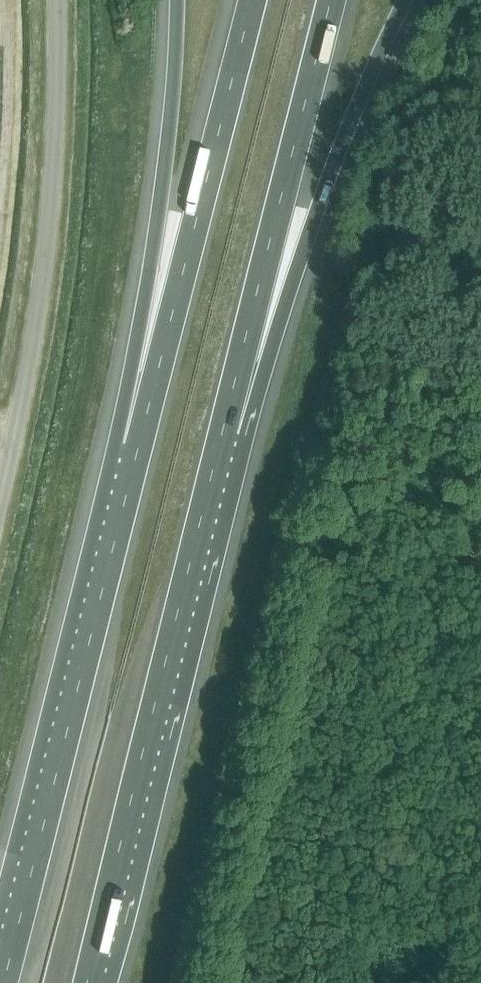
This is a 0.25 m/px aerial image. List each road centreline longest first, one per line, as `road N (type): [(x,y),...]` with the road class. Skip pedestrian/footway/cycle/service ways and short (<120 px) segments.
road 1 (motorway): [(86,982),(221,432)]
road 2 (motorway): [(136,447),(3,982)]
road 3 (unclassified): [(0,496),(46,244),(57,0)]
road 4 (motorway): [(221,432),(404,0)]
road 5 (motorway): [(252,0),(136,447)]
road 6 (motorway): [(175,0),(136,447)]
road 7 (motorway): [(221,432),(330,0)]

